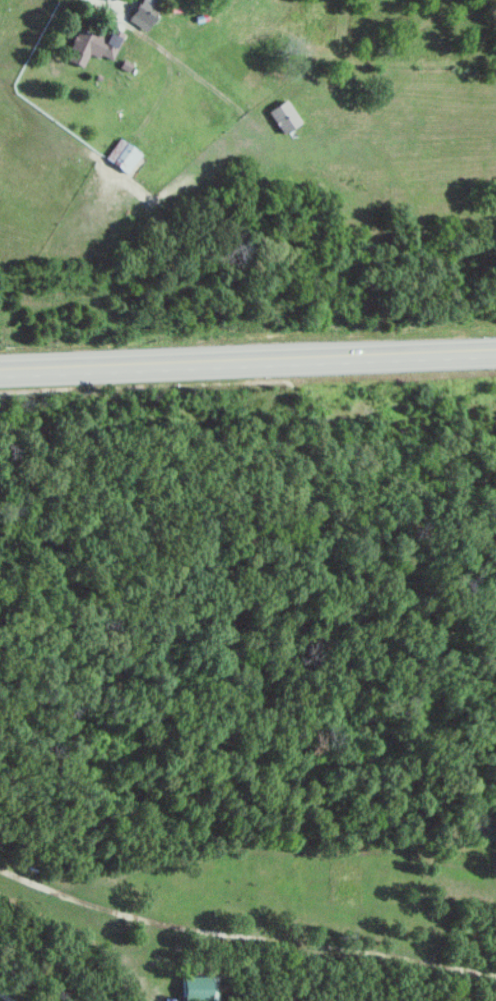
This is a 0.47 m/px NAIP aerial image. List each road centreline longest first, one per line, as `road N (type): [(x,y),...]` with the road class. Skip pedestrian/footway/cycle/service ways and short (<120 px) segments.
road 1 (primary): [(0,368),(495,348)]

